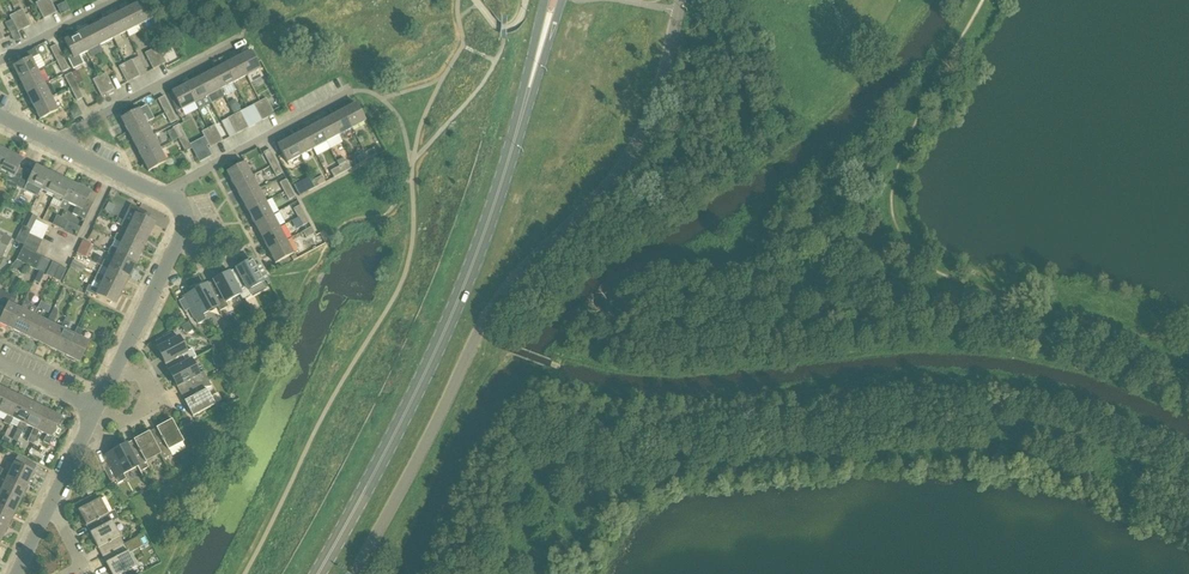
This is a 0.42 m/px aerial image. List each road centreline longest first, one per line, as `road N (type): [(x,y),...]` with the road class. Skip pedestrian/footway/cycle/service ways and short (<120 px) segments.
road 1 (unclassified): [(352,573),(502,293),(643,143),(680,0)]
road 2 (primary): [(317,573),(430,365),(540,56)]
road 3 (residential): [(62,147),(69,133),(239,42)]
road 4 (residential): [(172,199),(179,187),(348,95)]
road 5 (residential): [(120,365),(186,226),(172,199)]
road 6 (residential): [(0,62),(118,0)]
road 7 (residential): [(98,410),(126,422),(161,403),(145,376),(120,365)]
road 8 (residential): [(172,199),(62,147)]

